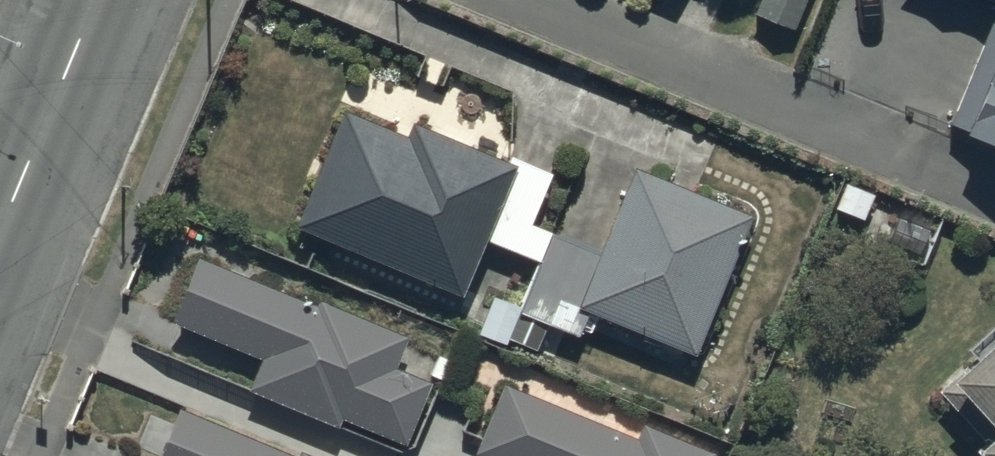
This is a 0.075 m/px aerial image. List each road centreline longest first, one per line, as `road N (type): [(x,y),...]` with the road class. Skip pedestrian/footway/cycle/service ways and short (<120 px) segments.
road 1 (tertiary): [(0,224),(94,0)]

